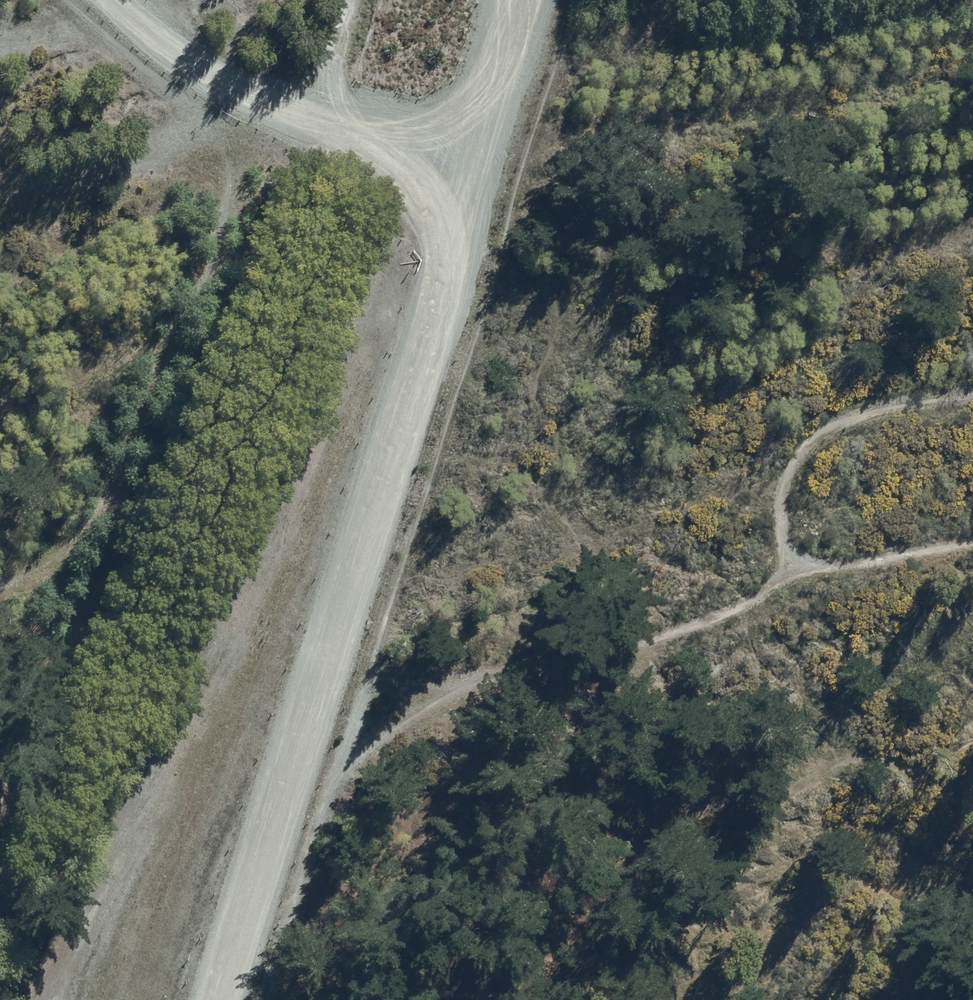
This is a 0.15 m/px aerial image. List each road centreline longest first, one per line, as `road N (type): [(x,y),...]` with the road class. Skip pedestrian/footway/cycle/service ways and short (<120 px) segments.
road 1 (unclassified): [(199,999),(509,0)]
road 2 (track): [(206,127),(226,164),(220,222),(89,493),(23,555),(0,562)]
road 3 (track): [(804,565),(703,620),(593,656),(512,660),(437,680),(345,741)]
road 4 (track): [(972,388),(898,399),(834,423),(787,465),(782,499),(784,549),(804,565),(900,558),(972,538)]
road 5 (track): [(109,0),(242,101),(464,163)]
road 6 (track): [(0,191),(161,157),(225,114)]

